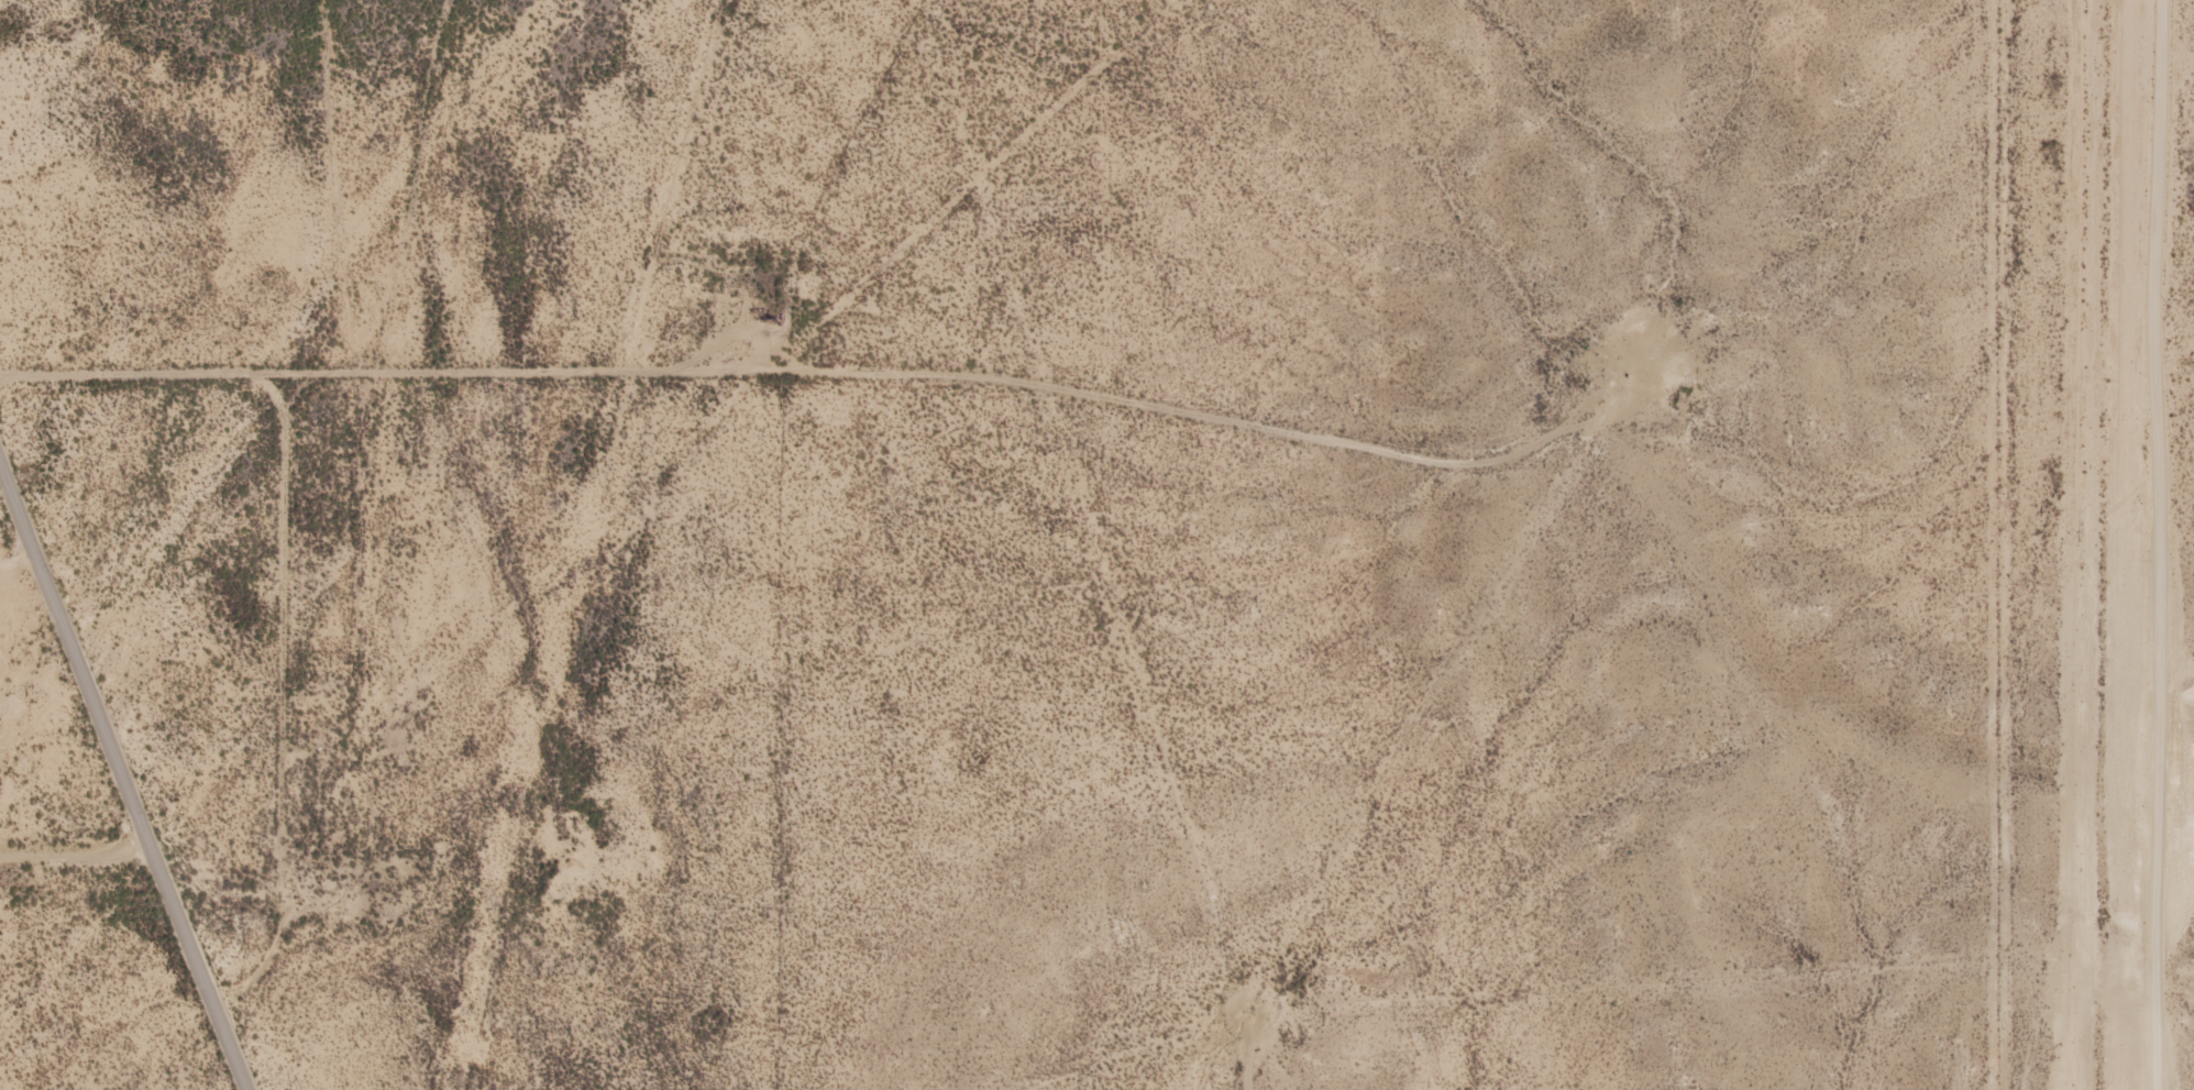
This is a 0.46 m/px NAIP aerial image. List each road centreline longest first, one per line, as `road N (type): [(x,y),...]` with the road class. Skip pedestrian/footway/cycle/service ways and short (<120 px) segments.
road 1 (track): [(1985,1089),(1969,0)]

